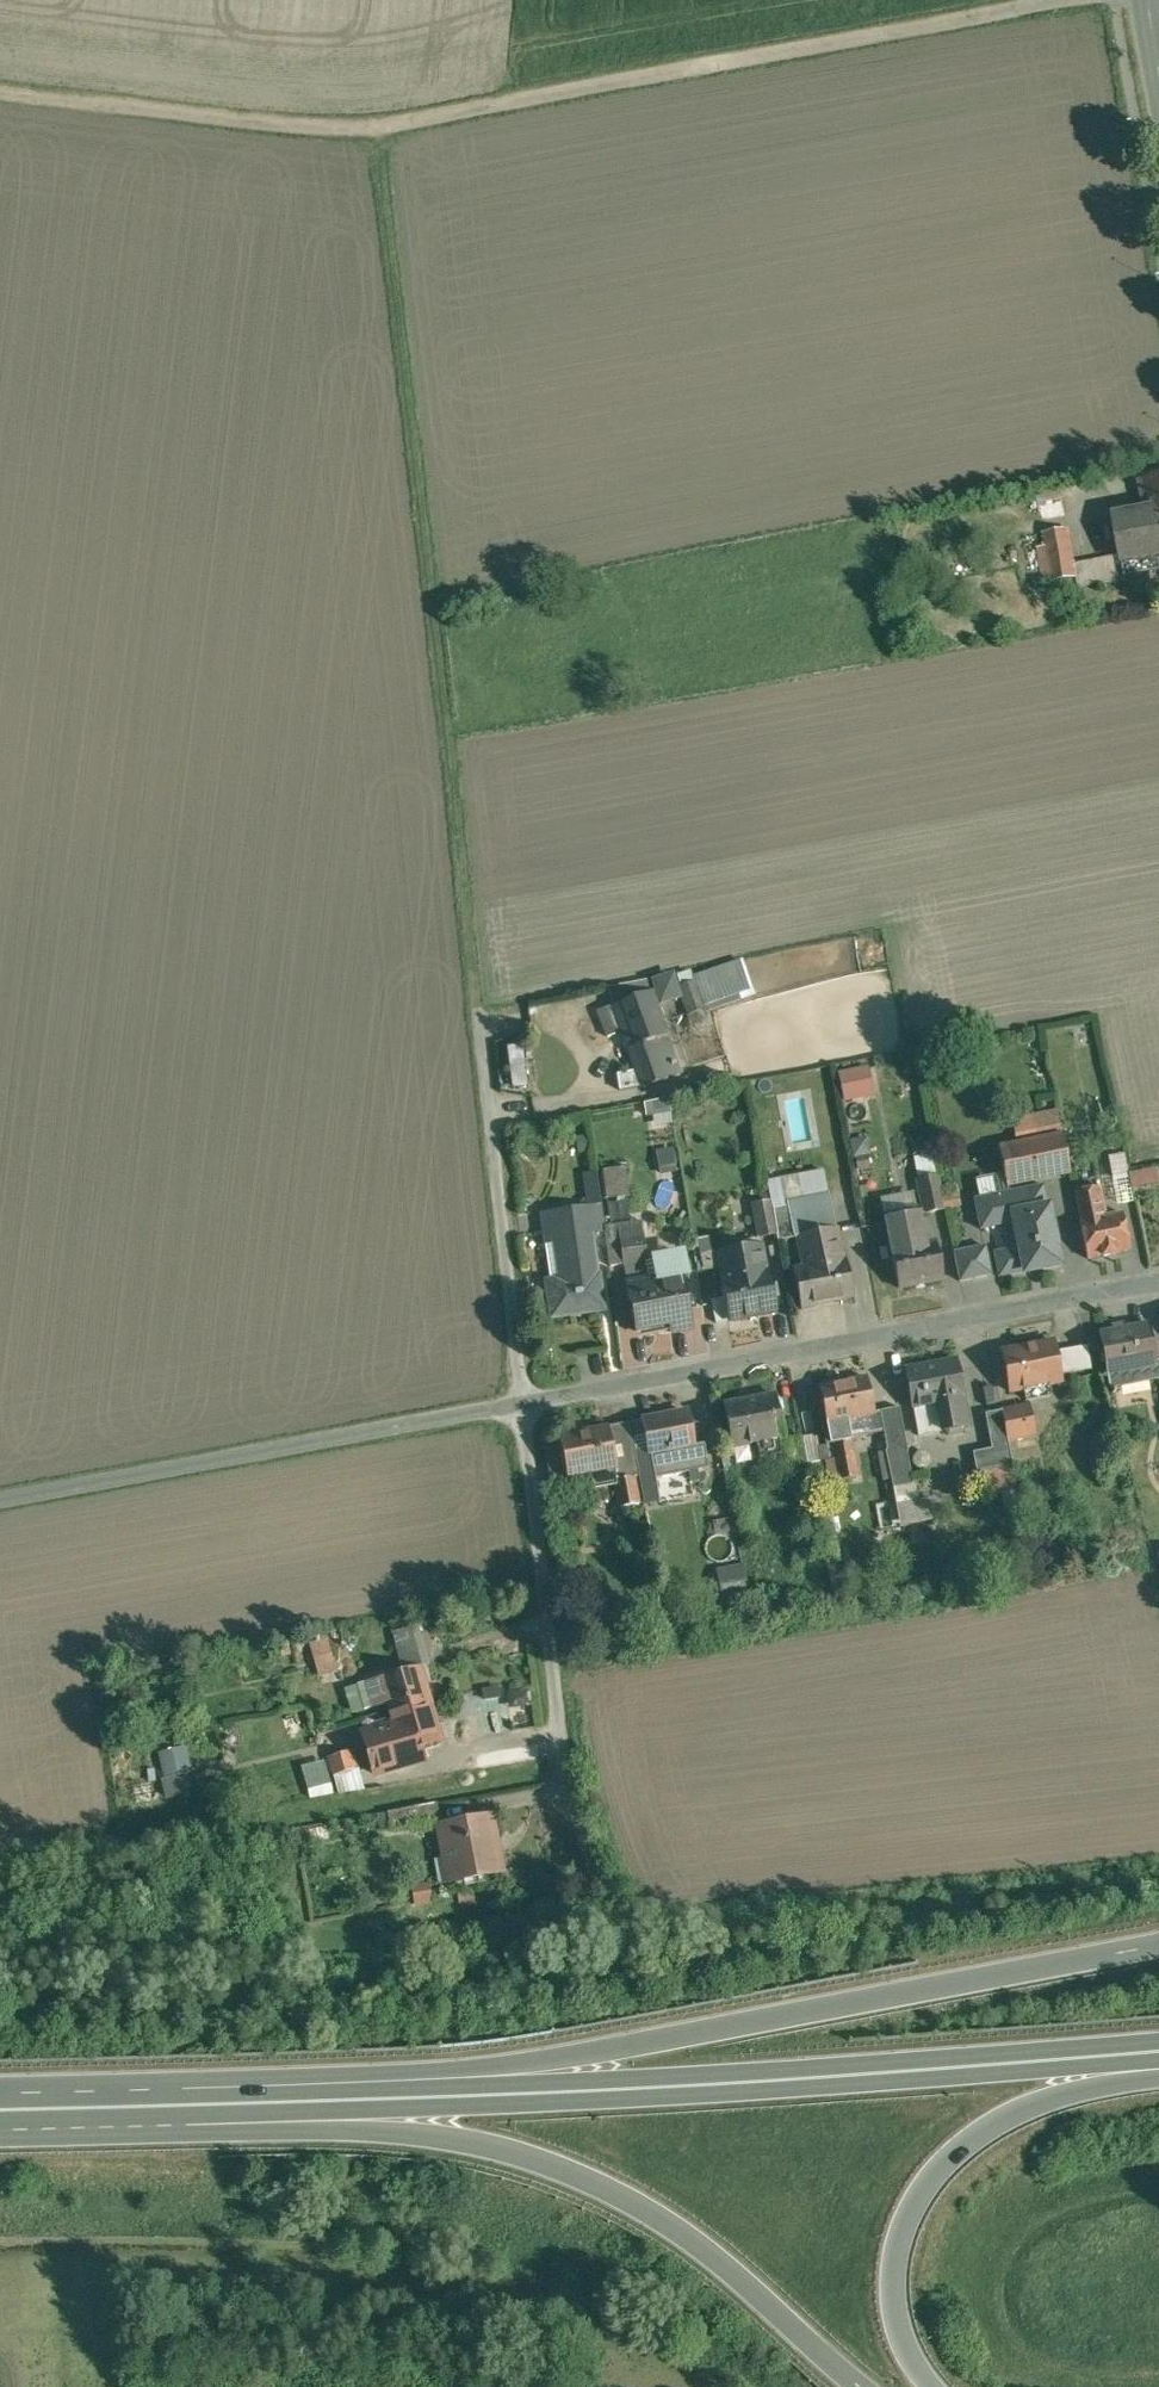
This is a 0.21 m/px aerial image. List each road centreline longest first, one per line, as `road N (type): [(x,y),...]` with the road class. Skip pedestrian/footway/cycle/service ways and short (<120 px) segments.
road 1 (track): [(0,89),(304,128),(515,104),(1069,0)]
road 2 (track): [(483,1007),(372,120)]
road 3 (trunk): [(1158,1943),(914,1987),(560,2068),(329,2102)]
road 4 (trunk): [(329,2102),(1149,2056)]
road 5 (residential): [(526,1394),(1158,1284)]
road 6 (trunk): [(329,2102),(497,2139),(582,2168),(730,2258),(866,2386)]
road 7 (residential): [(0,1492),(526,1394)]
road 8 (trunk): [(944,2386),(901,2334),(890,2274),(897,2218),(912,2184),(975,2121),(1149,2056)]
road 9 (residential): [(597,1863),(526,1394)]
road 10 (residential): [(526,1394),(483,1007)]
road 11 (trunk): [(0,2108),(329,2102)]

